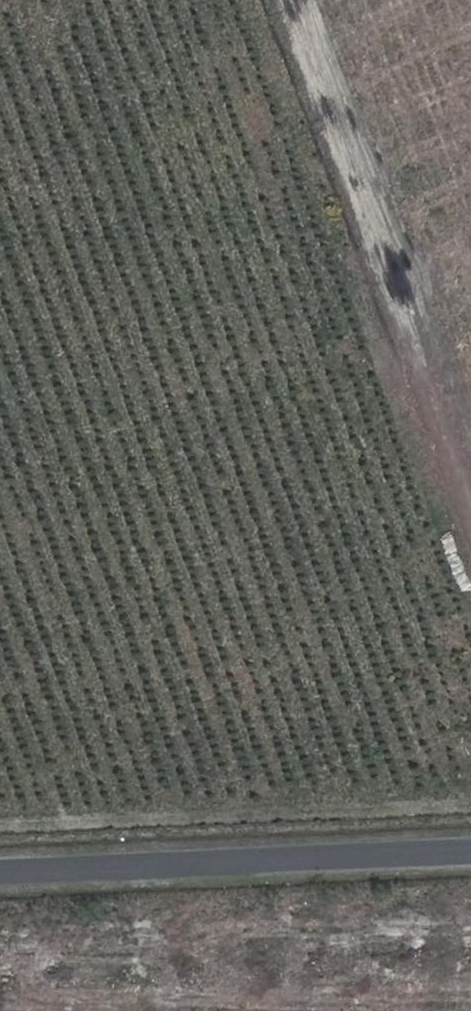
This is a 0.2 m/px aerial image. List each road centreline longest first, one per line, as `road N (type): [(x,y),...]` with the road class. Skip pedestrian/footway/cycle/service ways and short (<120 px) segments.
road 1 (track): [(470,501),(284,0)]
road 2 (tertiary): [(0,863),(470,843)]

